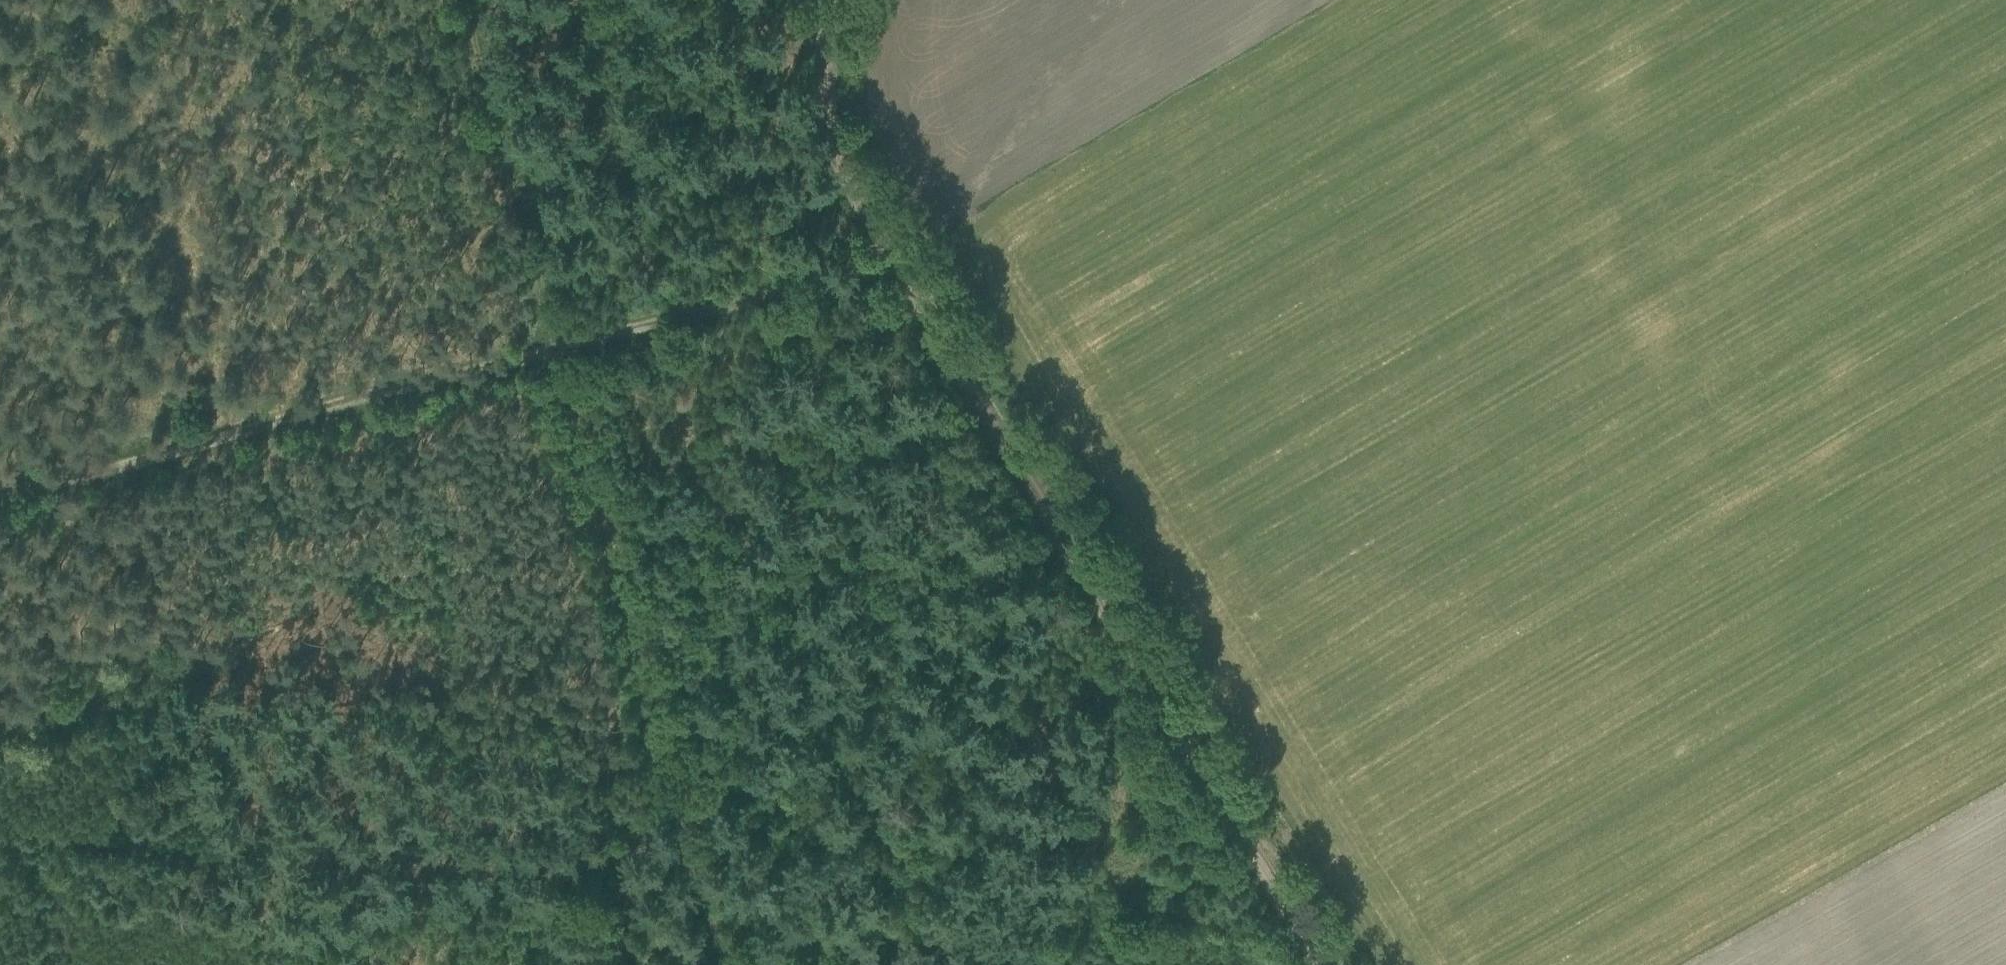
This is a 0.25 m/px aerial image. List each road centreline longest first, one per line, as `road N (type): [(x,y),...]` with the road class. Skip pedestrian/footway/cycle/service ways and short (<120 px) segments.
road 1 (track): [(1316,964),(824,155),(817,123),(829,0)]
road 2 (track): [(0,499),(891,264)]
road 3 (track): [(465,0),(559,355)]

